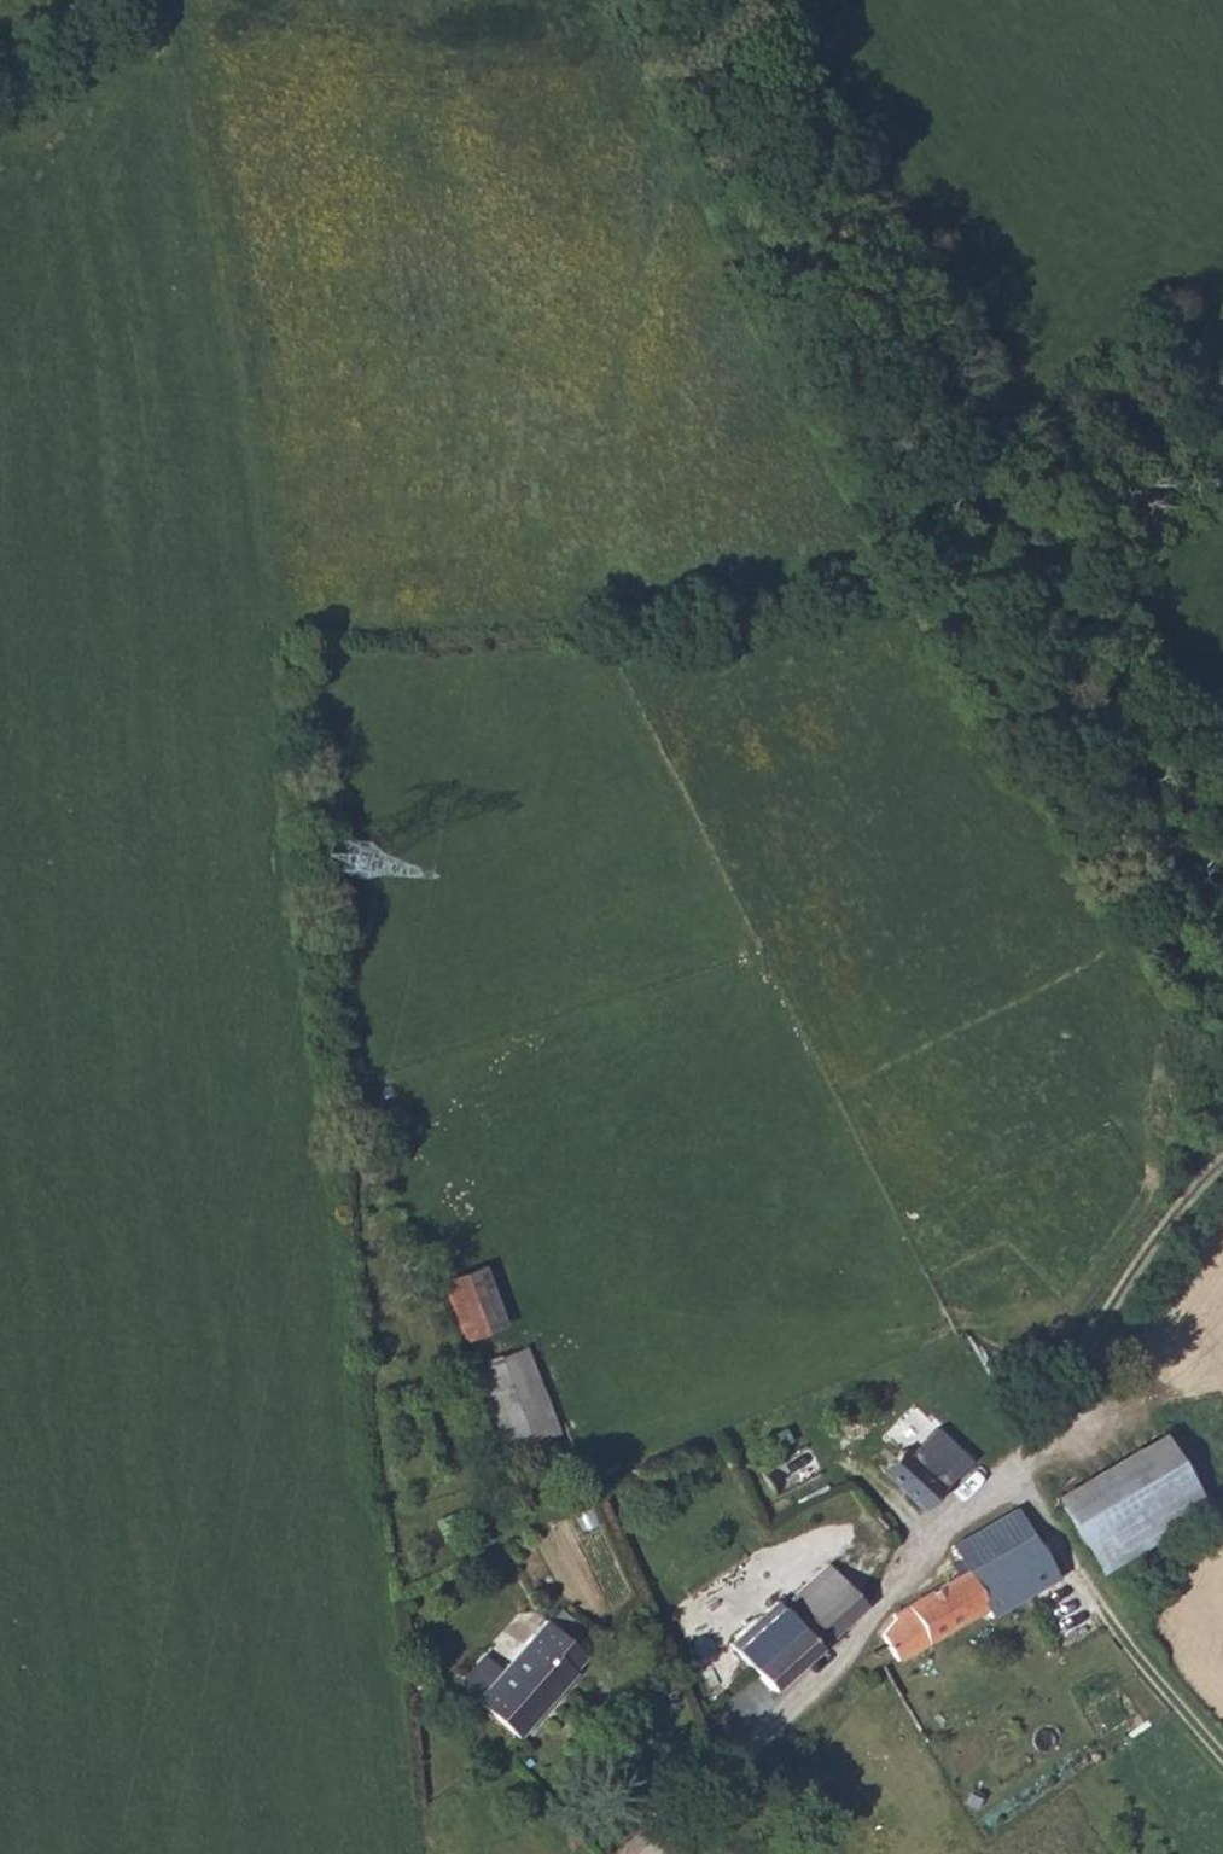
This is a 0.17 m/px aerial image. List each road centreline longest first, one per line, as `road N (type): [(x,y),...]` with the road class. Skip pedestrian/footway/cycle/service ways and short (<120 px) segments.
road 1 (track): [(1222,1747),(1119,1621),(1029,1474),(1222,1168)]
road 2 (unclassified): [(656,1853),(907,1580),(949,1519),(1029,1474)]

